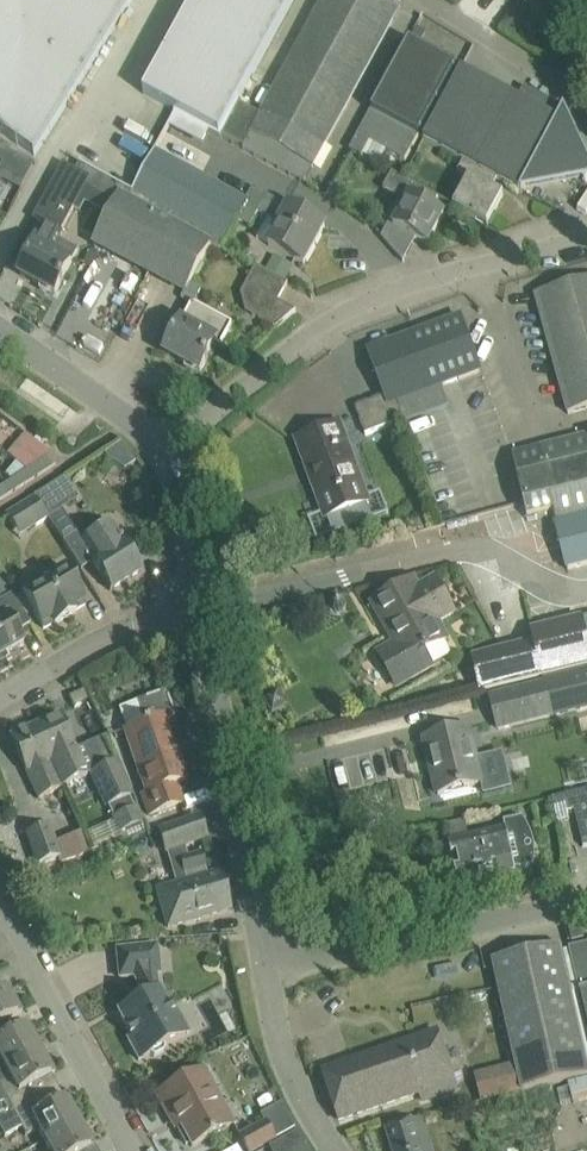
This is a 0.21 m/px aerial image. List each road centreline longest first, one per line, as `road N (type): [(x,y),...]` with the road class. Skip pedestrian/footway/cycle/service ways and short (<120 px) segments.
road 1 (residential): [(167,441),(373,294),(586,228)]
road 2 (residential): [(267,978),(187,614)]
road 3 (unclassified): [(586,905),(267,978)]
road 4 (residential): [(133,1150),(15,941)]
road 5 (residential): [(586,133),(570,92),(432,0)]
road 6 (residential): [(0,700),(108,635),(187,614)]
road 7 (residential): [(167,441),(0,328)]
road 8 (residential): [(334,1150),(281,1049),(267,978)]
road 9 (residential): [(187,614),(167,441)]

